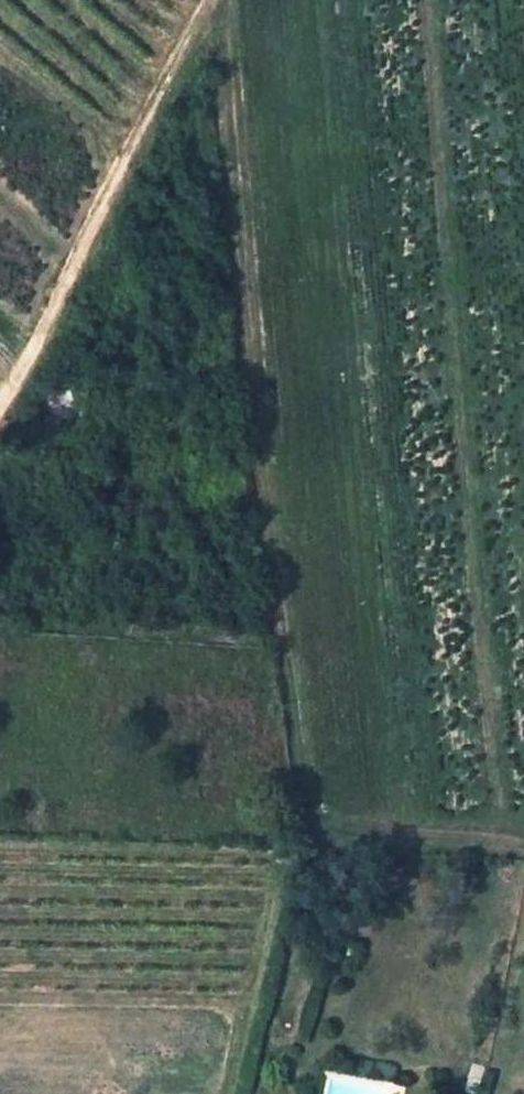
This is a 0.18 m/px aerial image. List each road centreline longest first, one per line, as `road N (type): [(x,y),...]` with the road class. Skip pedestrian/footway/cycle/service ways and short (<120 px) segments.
road 1 (track): [(523,838),(322,831),(310,824),(255,404),(215,0)]
road 2 (track): [(0,408),(209,0)]

